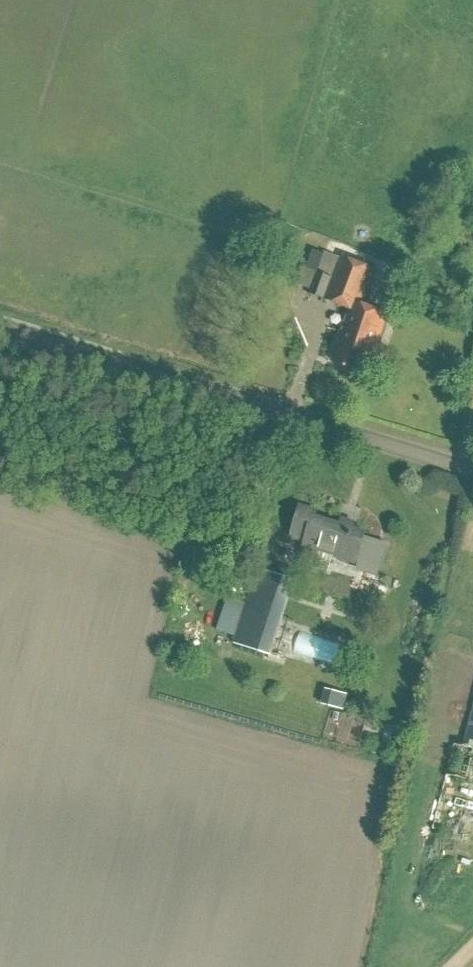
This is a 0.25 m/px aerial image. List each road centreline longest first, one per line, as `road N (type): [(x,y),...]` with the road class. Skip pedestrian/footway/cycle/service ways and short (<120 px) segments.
road 1 (unclassified): [(472,476),(0,329)]

